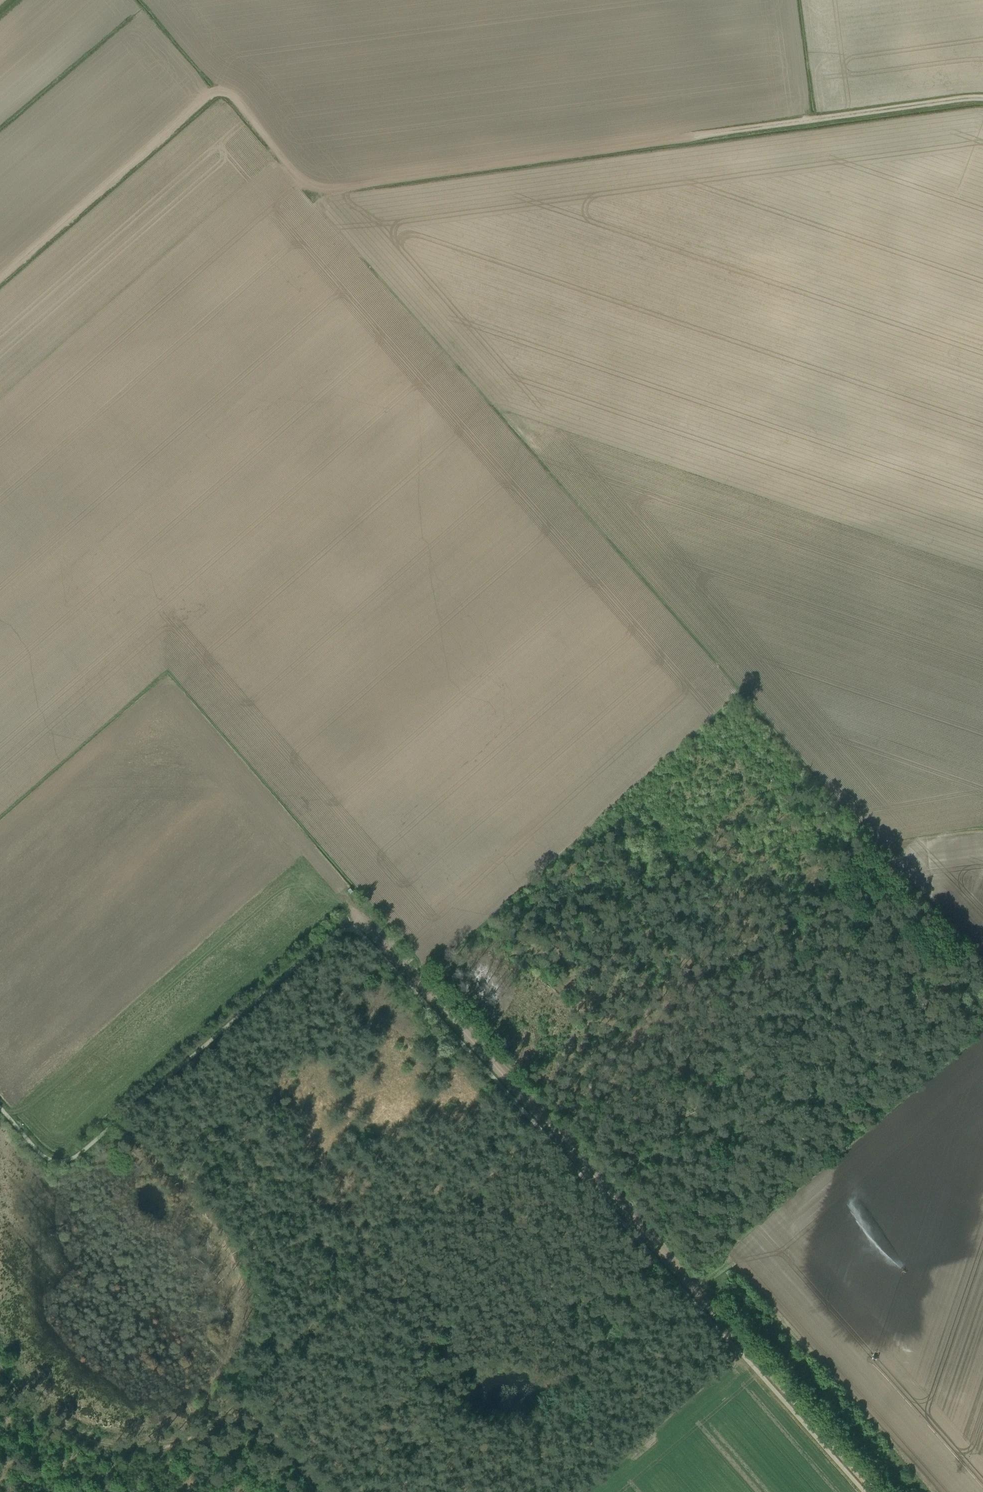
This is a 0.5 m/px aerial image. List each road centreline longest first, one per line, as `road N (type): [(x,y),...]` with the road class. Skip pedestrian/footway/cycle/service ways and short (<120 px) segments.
road 1 (track): [(873,1491),(360,916)]
road 2 (track): [(0,1364),(30,1408),(79,1439),(148,1451),(240,1420),(265,1429),(323,1491)]
road 3 (track): [(580,1491),(740,1353)]

